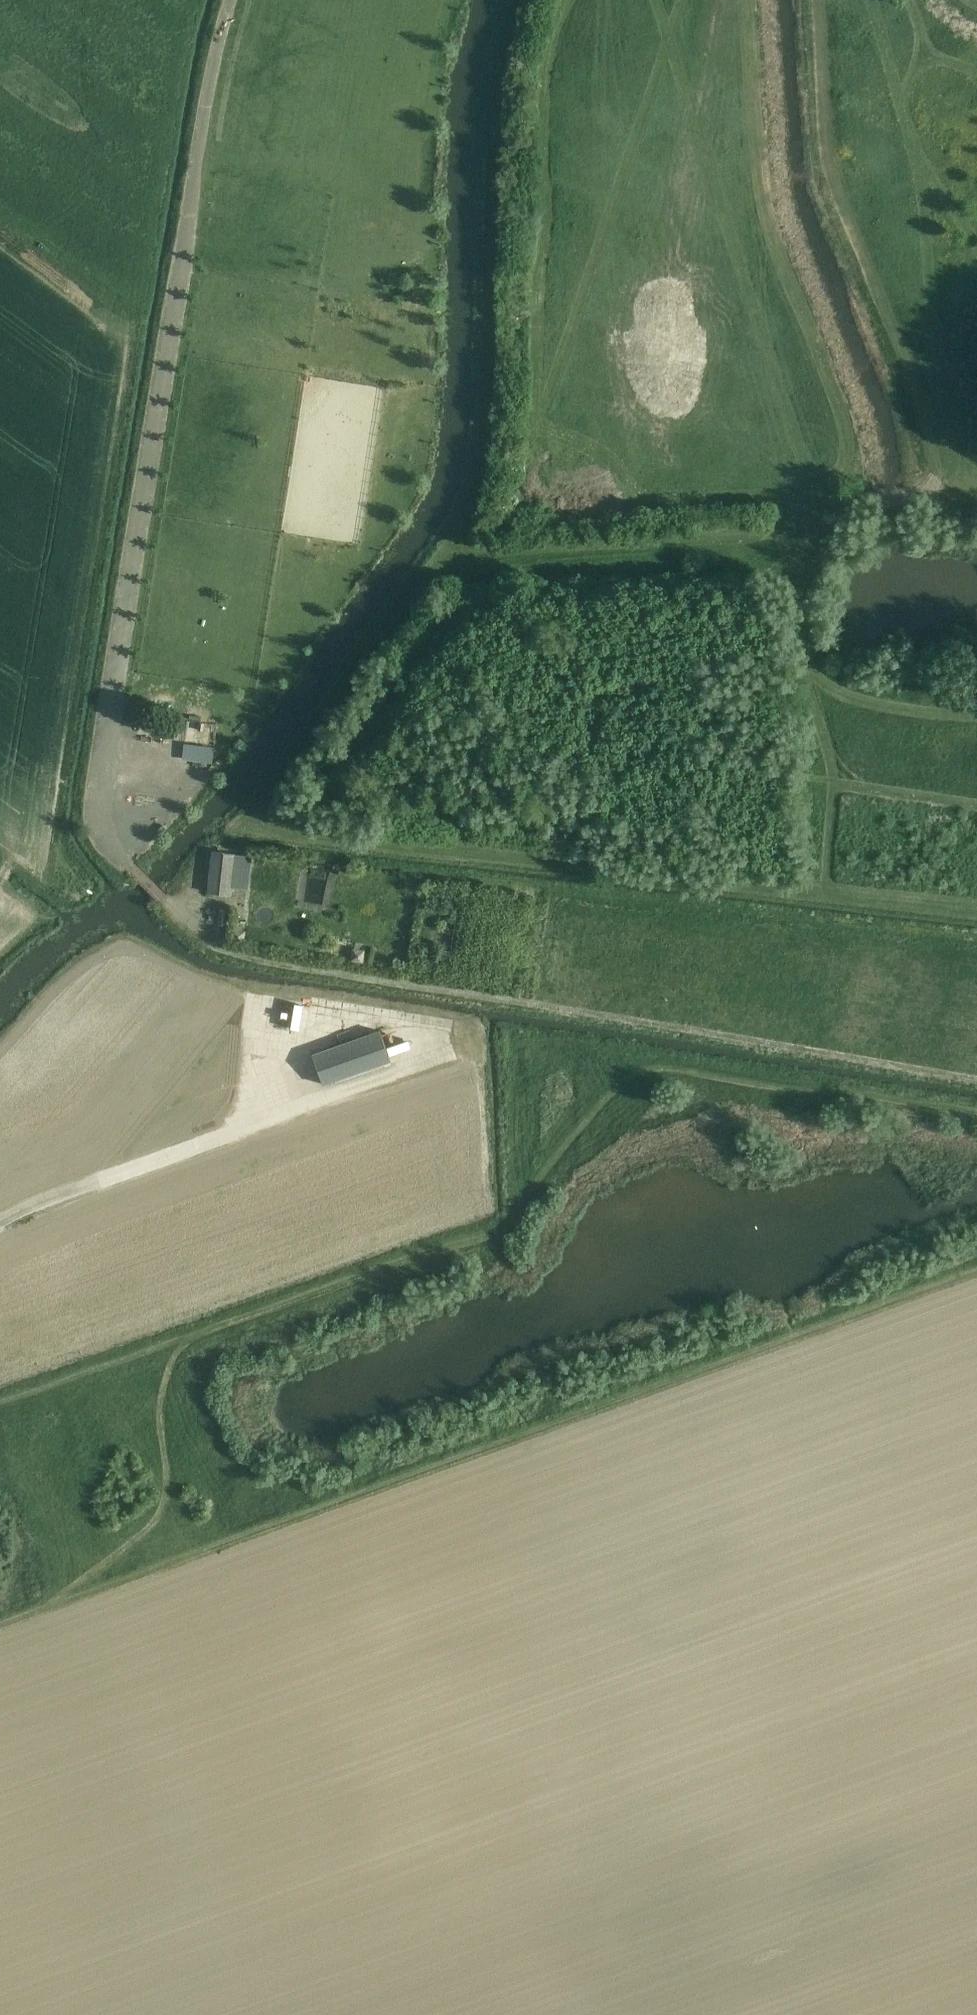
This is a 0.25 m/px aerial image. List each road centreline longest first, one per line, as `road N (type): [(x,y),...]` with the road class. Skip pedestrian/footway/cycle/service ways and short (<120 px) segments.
road 1 (track): [(976,1079),(234,955),(195,934),(105,837),(98,765),(229,0)]
road 2 (track): [(0,1221),(451,1052)]

